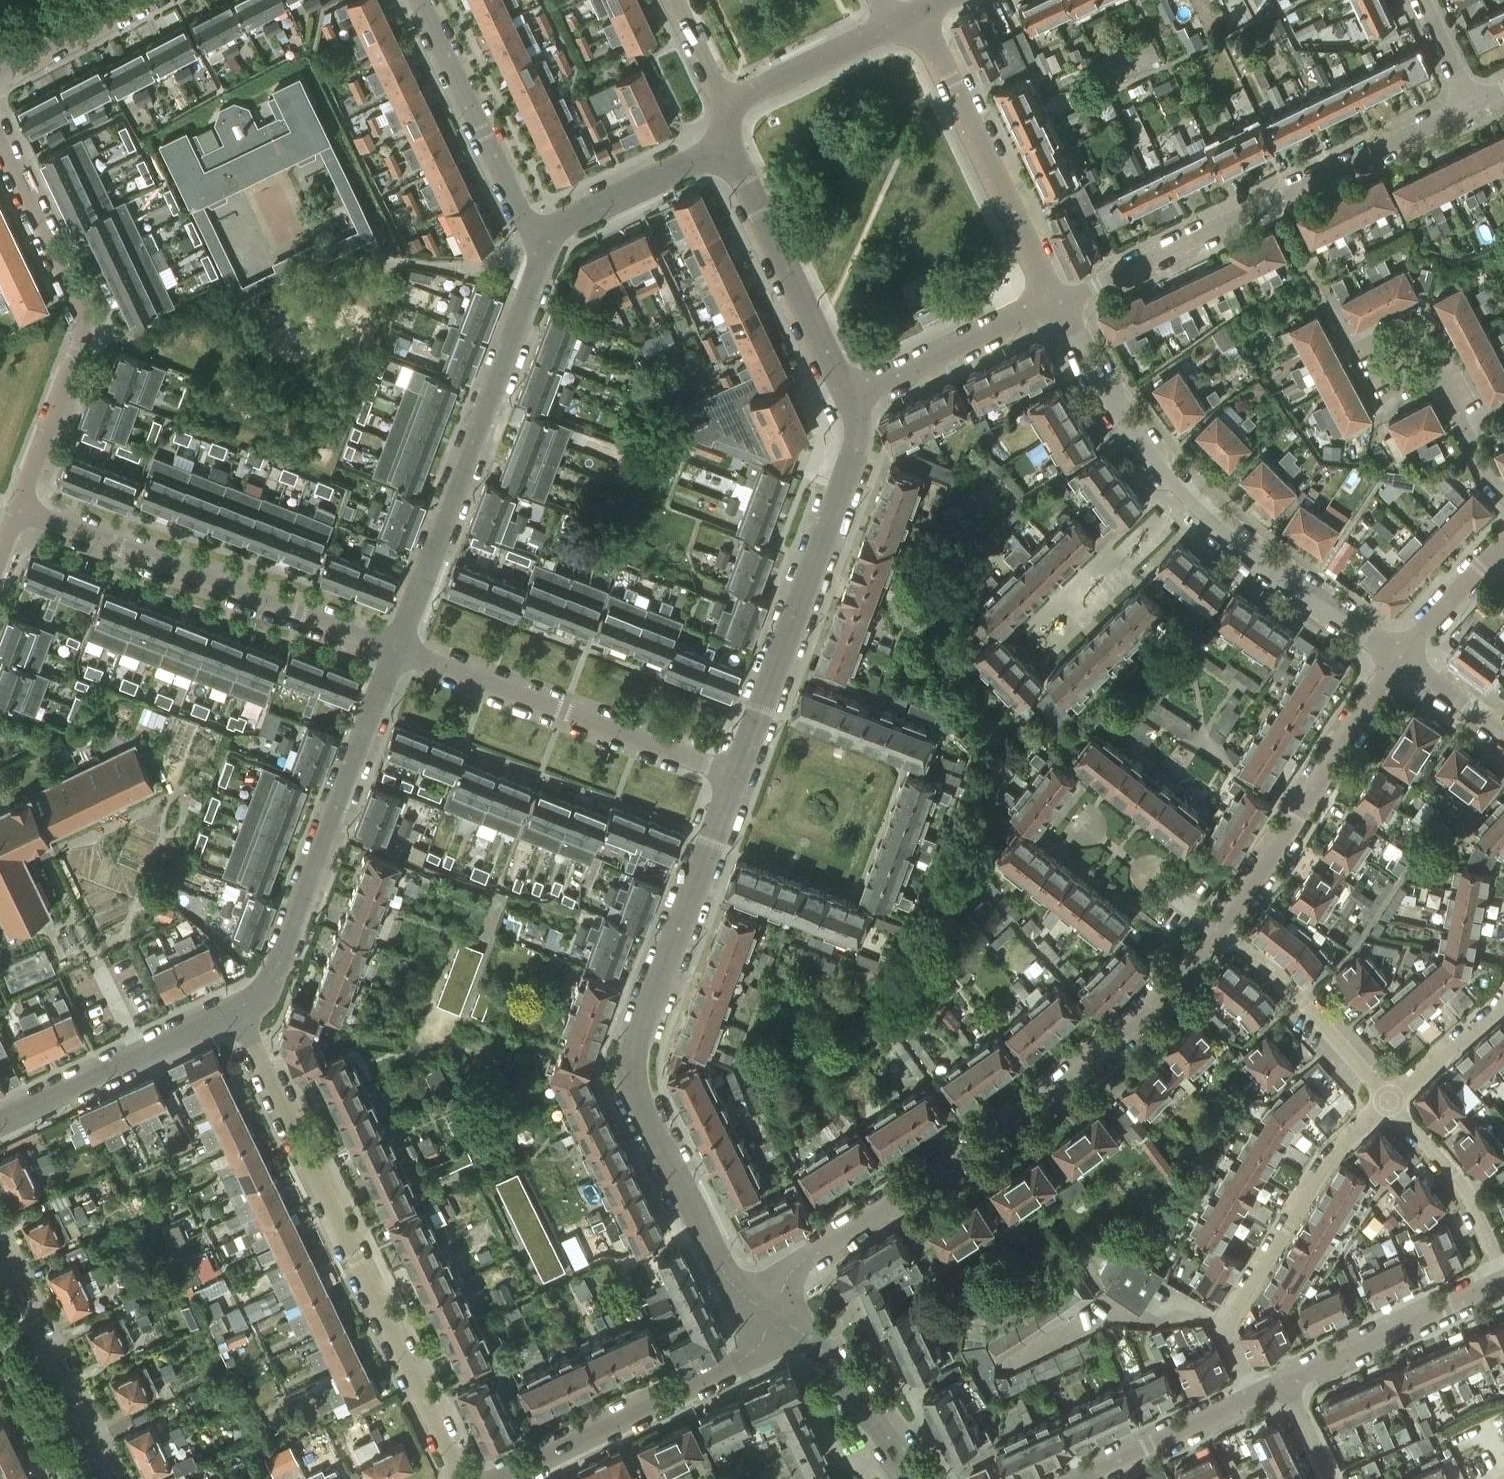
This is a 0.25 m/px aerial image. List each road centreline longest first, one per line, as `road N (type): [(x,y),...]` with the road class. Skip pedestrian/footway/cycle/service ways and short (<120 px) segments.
road 1 (residential): [(774,1311),(720,1264),(639,1101),(633,1057),(734,773)]
road 2 (residential): [(774,1311),(806,1256),(1035,1106),(1152,1003),(1222,925)]
road 3 (residential): [(457,1478),(239,1012)]
road 4 (residential): [(1400,656),(1248,551),(1173,482),(1054,299)]
road 5 (residential): [(1054,299),(1470,104)]
road 6 (residential): [(397,650),(542,246)]
road 7 (residential): [(397,650),(17,507)]
road 8 (residential): [(239,1012),(270,982),(397,650)]
road 9 (residential): [(734,773),(856,439),(847,397)]
road 10 (residential): [(17,507),(80,325),(0,143)]
road 11 (residential): [(734,773),(397,650)]
road 12 (residential): [(499,1478),(757,1352),(774,1311)]
road 13 (residential): [(1222,925),(1400,656)]
road 14 (residential): [(1054,299),(913,15)]
road 15 (residential): [(1222,1325),(1341,1148),(1390,1101)]
road 16 (residential): [(729,149),(847,397)]
road 17 (residential): [(542,246),(420,0)]
road 18 (residential): [(0,1123),(239,1012)]
road 19 (residential): [(1390,1101),(1222,925)]
road 20 (residential): [(105,1478),(0,1261)]
road 21 (residential): [(1286,1386),(1503,1283)]
road 22 (residential): [(847,397),(1054,299)]
road 23 (residential): [(1014,1364),(1113,1317),(1197,1314),(1222,1325)]
road 24 (residential): [(916,1478),(826,1354),(774,1311)]
road 25 (residential): [(542,246),(556,223),(729,149)]
road 26 (residential): [(725,108),(913,15)]
road 27 (residential): [(1503,1275),(1466,1195),(1390,1101)]
road 28 (residential): [(1078,1478),(1254,1399)]
road 29 (residential): [(0,76),(144,0)]
road 30 (residential): [(1400,656),(1503,543)]
road 31 (residential): [(1390,1101),(1503,1008)]
road 32 (residential): [(1503,495),(1448,394),(1444,367)]
road 33 (residential): [(1503,732),(1400,656)]

